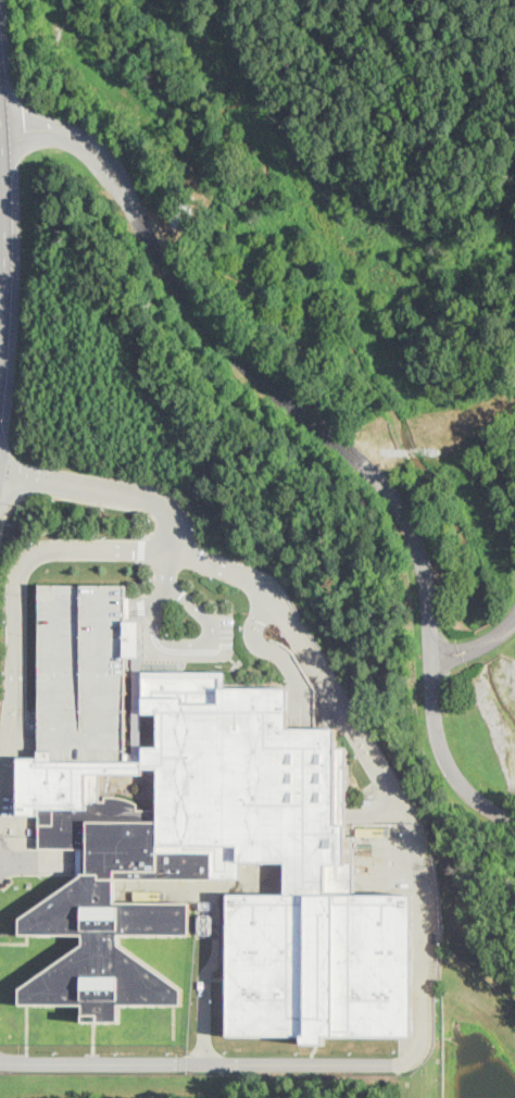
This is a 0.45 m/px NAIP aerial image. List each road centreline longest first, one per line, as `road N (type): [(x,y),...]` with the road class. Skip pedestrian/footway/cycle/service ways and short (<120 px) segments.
road 1 (primary): [(0,374),(7,253),(0,98)]

